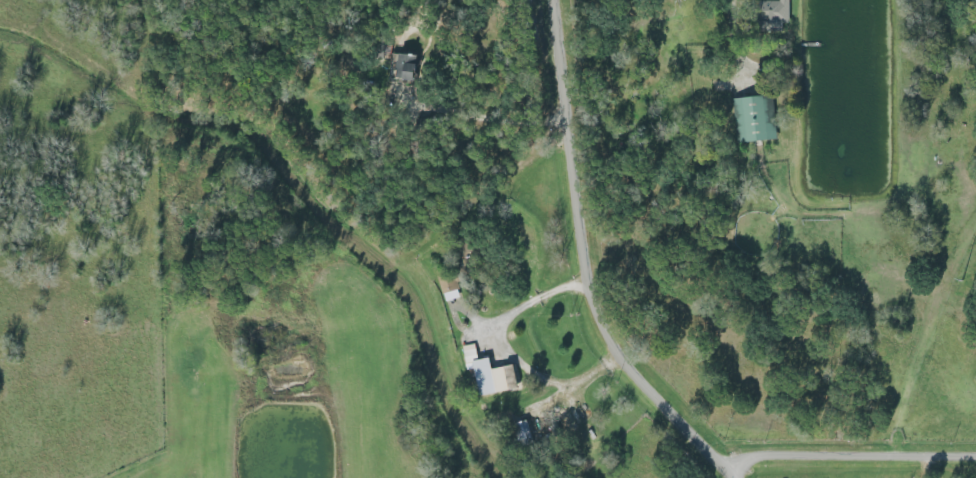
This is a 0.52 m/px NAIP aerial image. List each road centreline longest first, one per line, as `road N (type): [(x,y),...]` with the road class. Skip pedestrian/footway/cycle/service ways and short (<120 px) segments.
road 1 (residential): [(733,477),(624,363),(596,311),(556,0)]
road 2 (residential): [(730,474),(753,461),(975,459)]

